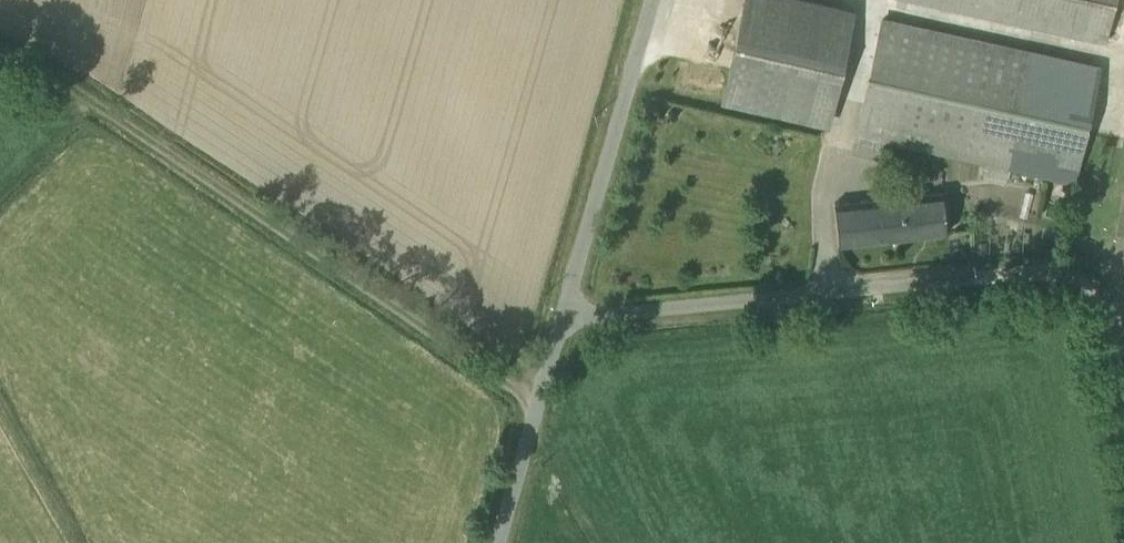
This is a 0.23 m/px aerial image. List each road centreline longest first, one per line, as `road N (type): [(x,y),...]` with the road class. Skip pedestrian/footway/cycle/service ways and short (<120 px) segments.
road 1 (track): [(539,403),(46,72),(0,51)]
road 2 (unclassified): [(1091,286),(1041,269),(563,316)]
road 3 (unclassified): [(651,0),(563,316)]
road 4 (unclassified): [(563,316),(499,542)]

